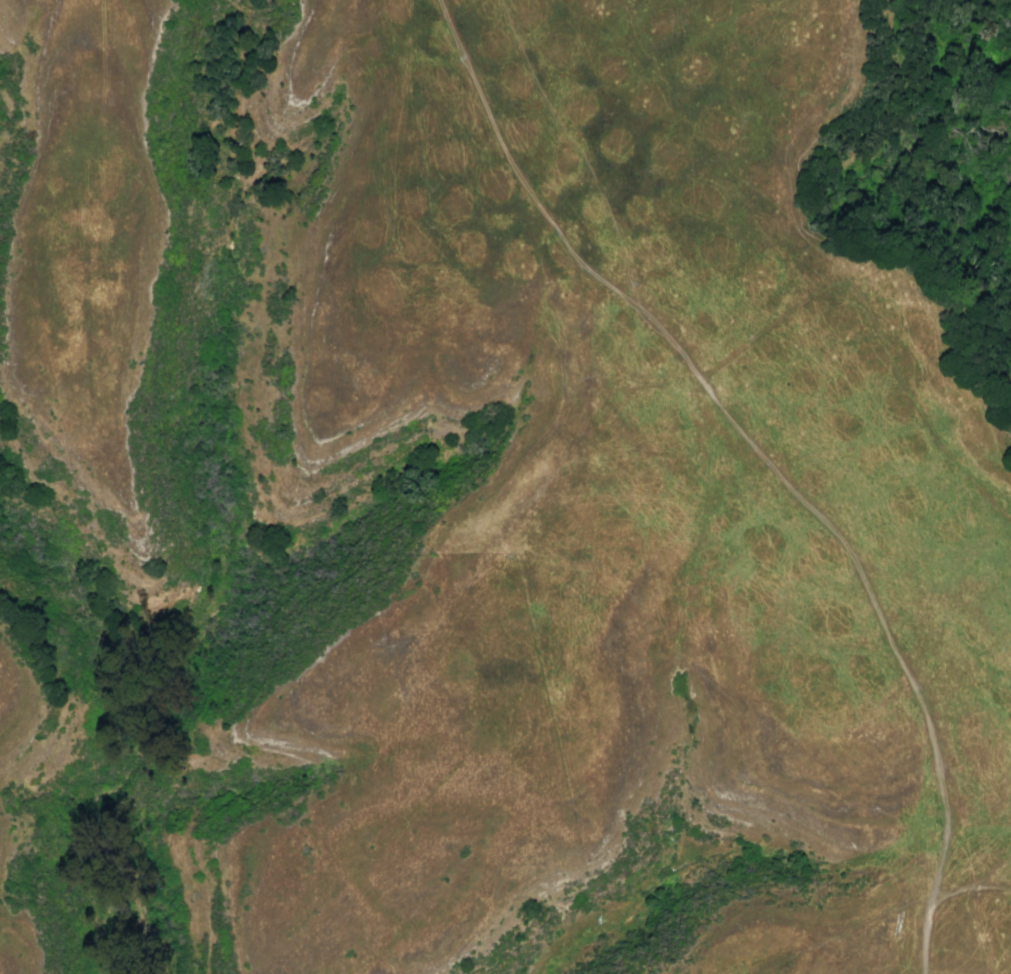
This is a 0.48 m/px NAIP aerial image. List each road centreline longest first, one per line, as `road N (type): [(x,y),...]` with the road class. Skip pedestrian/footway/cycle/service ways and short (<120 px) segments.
road 1 (track): [(920,973),(942,849),(939,762),(888,626),(834,530),(799,501),(673,339),(570,249),(512,163),(439,0)]
road 2 (track): [(813,295),(845,285),(860,296),(941,447),(1010,521)]
road 3 (track): [(813,295),(701,379)]

